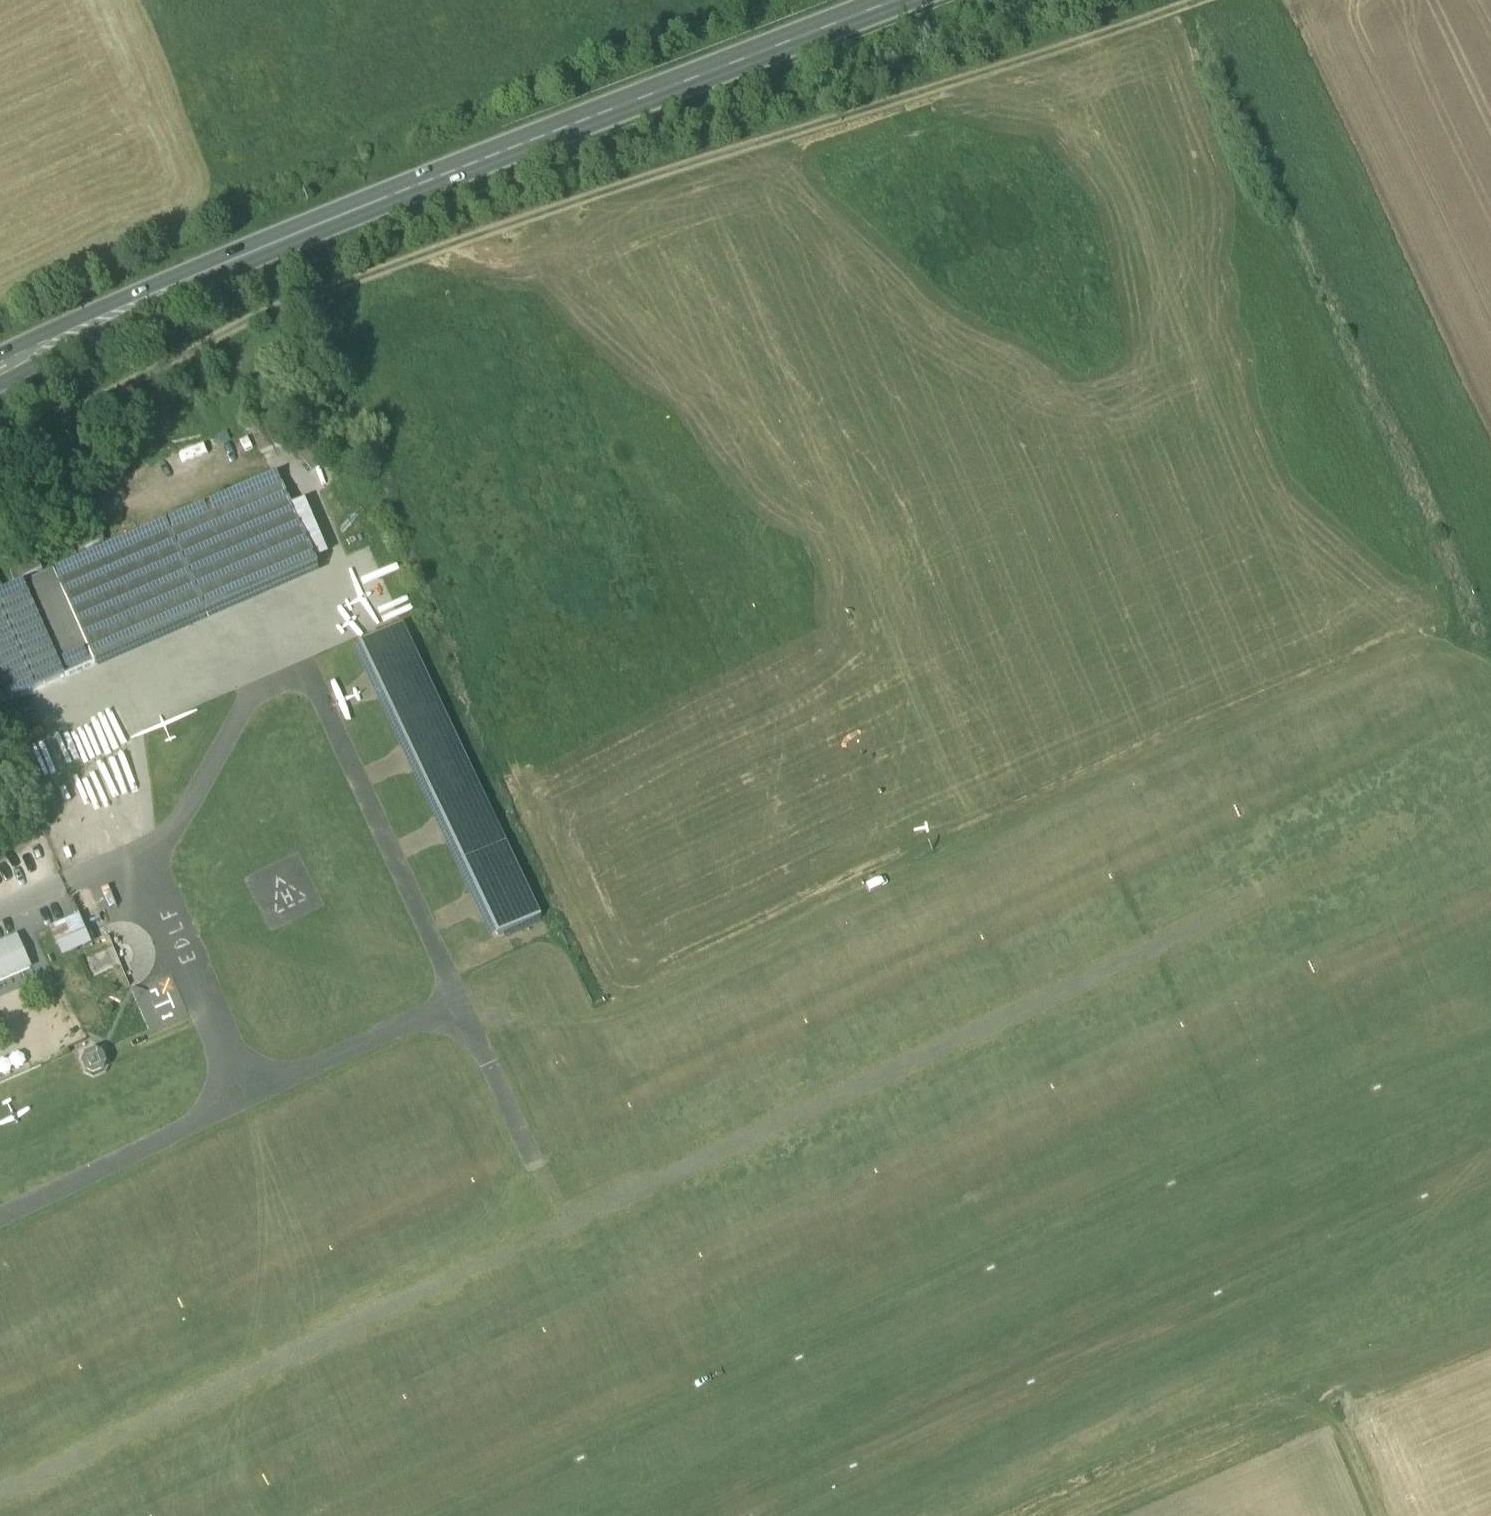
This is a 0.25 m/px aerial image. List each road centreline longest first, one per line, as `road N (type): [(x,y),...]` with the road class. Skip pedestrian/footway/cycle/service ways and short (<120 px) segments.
road 1 (primary): [(0,373),(179,286),(914,0)]

